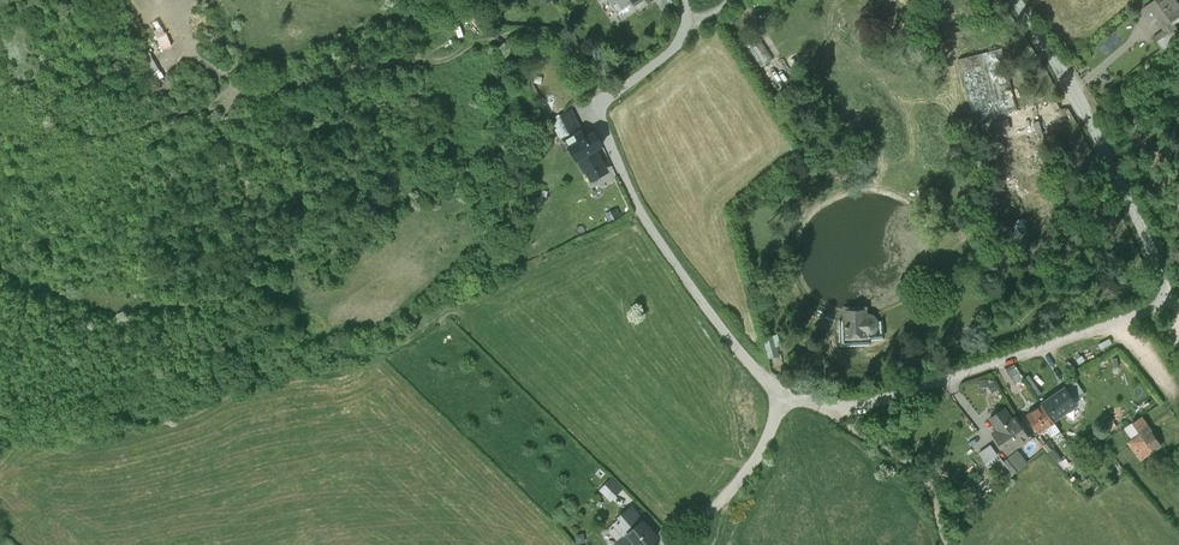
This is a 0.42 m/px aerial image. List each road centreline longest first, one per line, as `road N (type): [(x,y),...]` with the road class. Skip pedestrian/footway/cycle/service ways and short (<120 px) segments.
road 1 (track): [(606,101),(570,39),(505,32),(446,58),(369,63),(104,132),(61,116),(0,28)]
road 2 (track): [(0,258),(64,292),(111,299),(193,303),(247,288),(260,276),(262,258),(240,223),(248,192),(223,77),(190,32)]
road 3 (unclassified): [(786,394),(730,336),(642,212),(599,116),(606,101),(679,43),(682,0)]
road 4 (unclassified): [(1166,286),(1162,301),(1146,312),(894,395),(854,404),(786,394)]
road 5 (track): [(335,75),(368,157),(409,190),(411,222),(352,281),(326,285),(286,275),(247,288)]
road 6 (residential): [(1166,286),(1088,114),(1013,0)]
road 7 (unclassified): [(786,394),(758,457),(674,544)]
road 8 (track): [(208,61),(175,69),(174,92),(191,110),(180,121),(182,132),(198,144),(229,133)]
road 9 (track): [(429,61),(436,76),(399,110),(398,174)]

